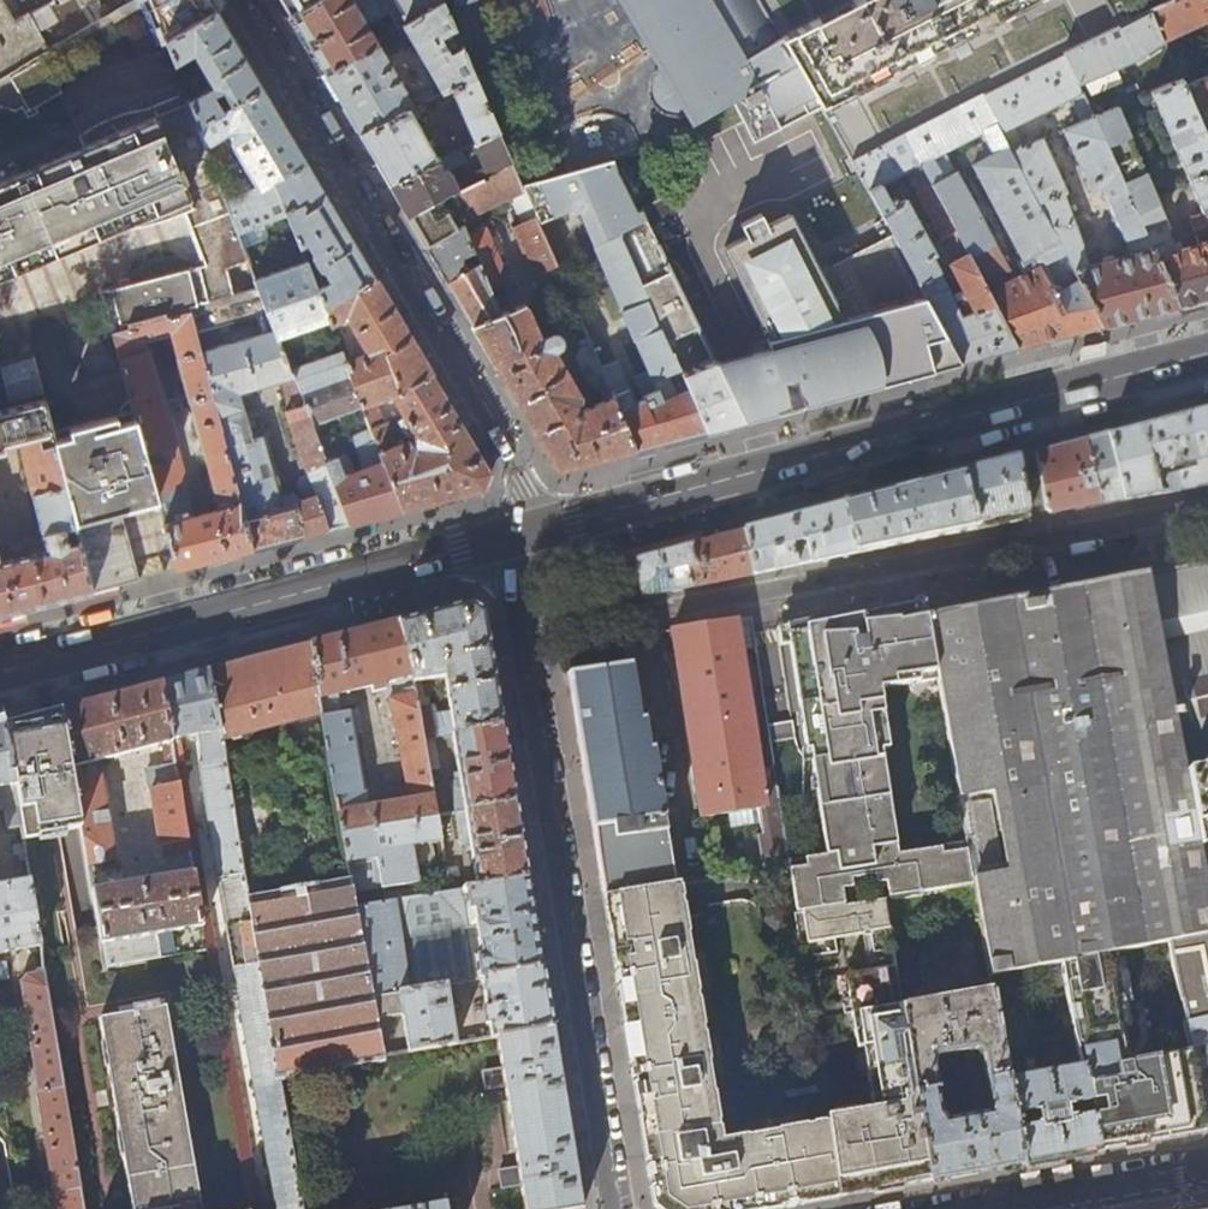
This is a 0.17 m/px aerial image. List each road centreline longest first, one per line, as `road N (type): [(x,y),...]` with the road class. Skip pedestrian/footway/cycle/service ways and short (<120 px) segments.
road 1 (tertiary): [(1207,356),(521,536)]
road 2 (residential): [(521,634),(1207,511)]
road 3 (residential): [(247,0),(523,485),(521,536)]
road 4 (residential): [(521,634),(615,1208)]
road 5 (tertiary): [(521,536),(0,672)]
road 6 (residential): [(1207,1171),(989,1208)]

